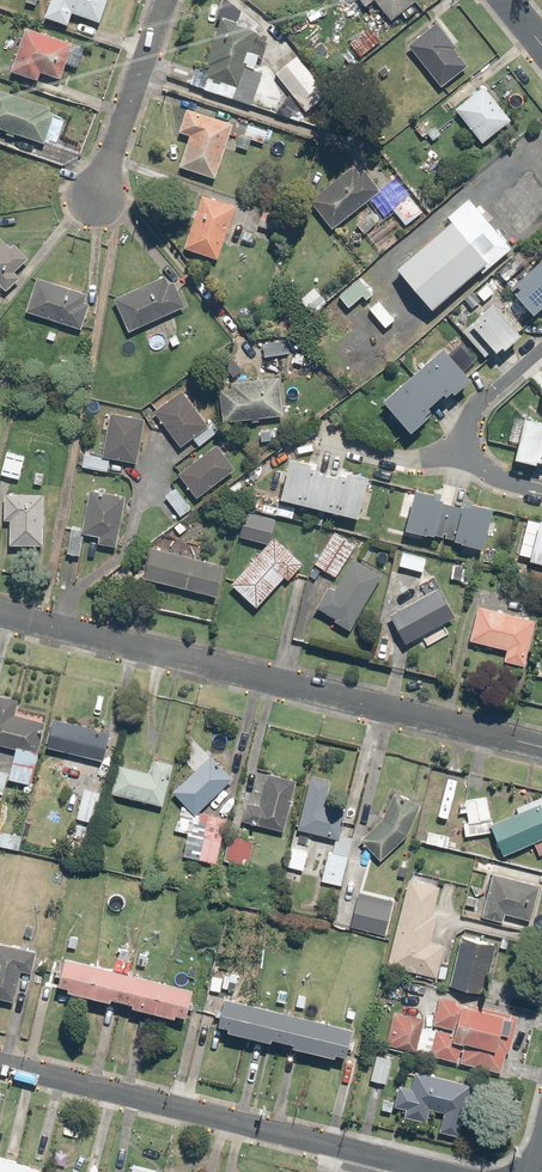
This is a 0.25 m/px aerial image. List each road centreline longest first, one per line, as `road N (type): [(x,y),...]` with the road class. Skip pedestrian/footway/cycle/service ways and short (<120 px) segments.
road 1 (residential): [(0,611),(541,747)]
road 2 (residential): [(0,1060),(450,1171)]
road 3 (residential): [(96,195),(159,0)]
road 4 (residential): [(324,438),(415,460),(464,453)]

